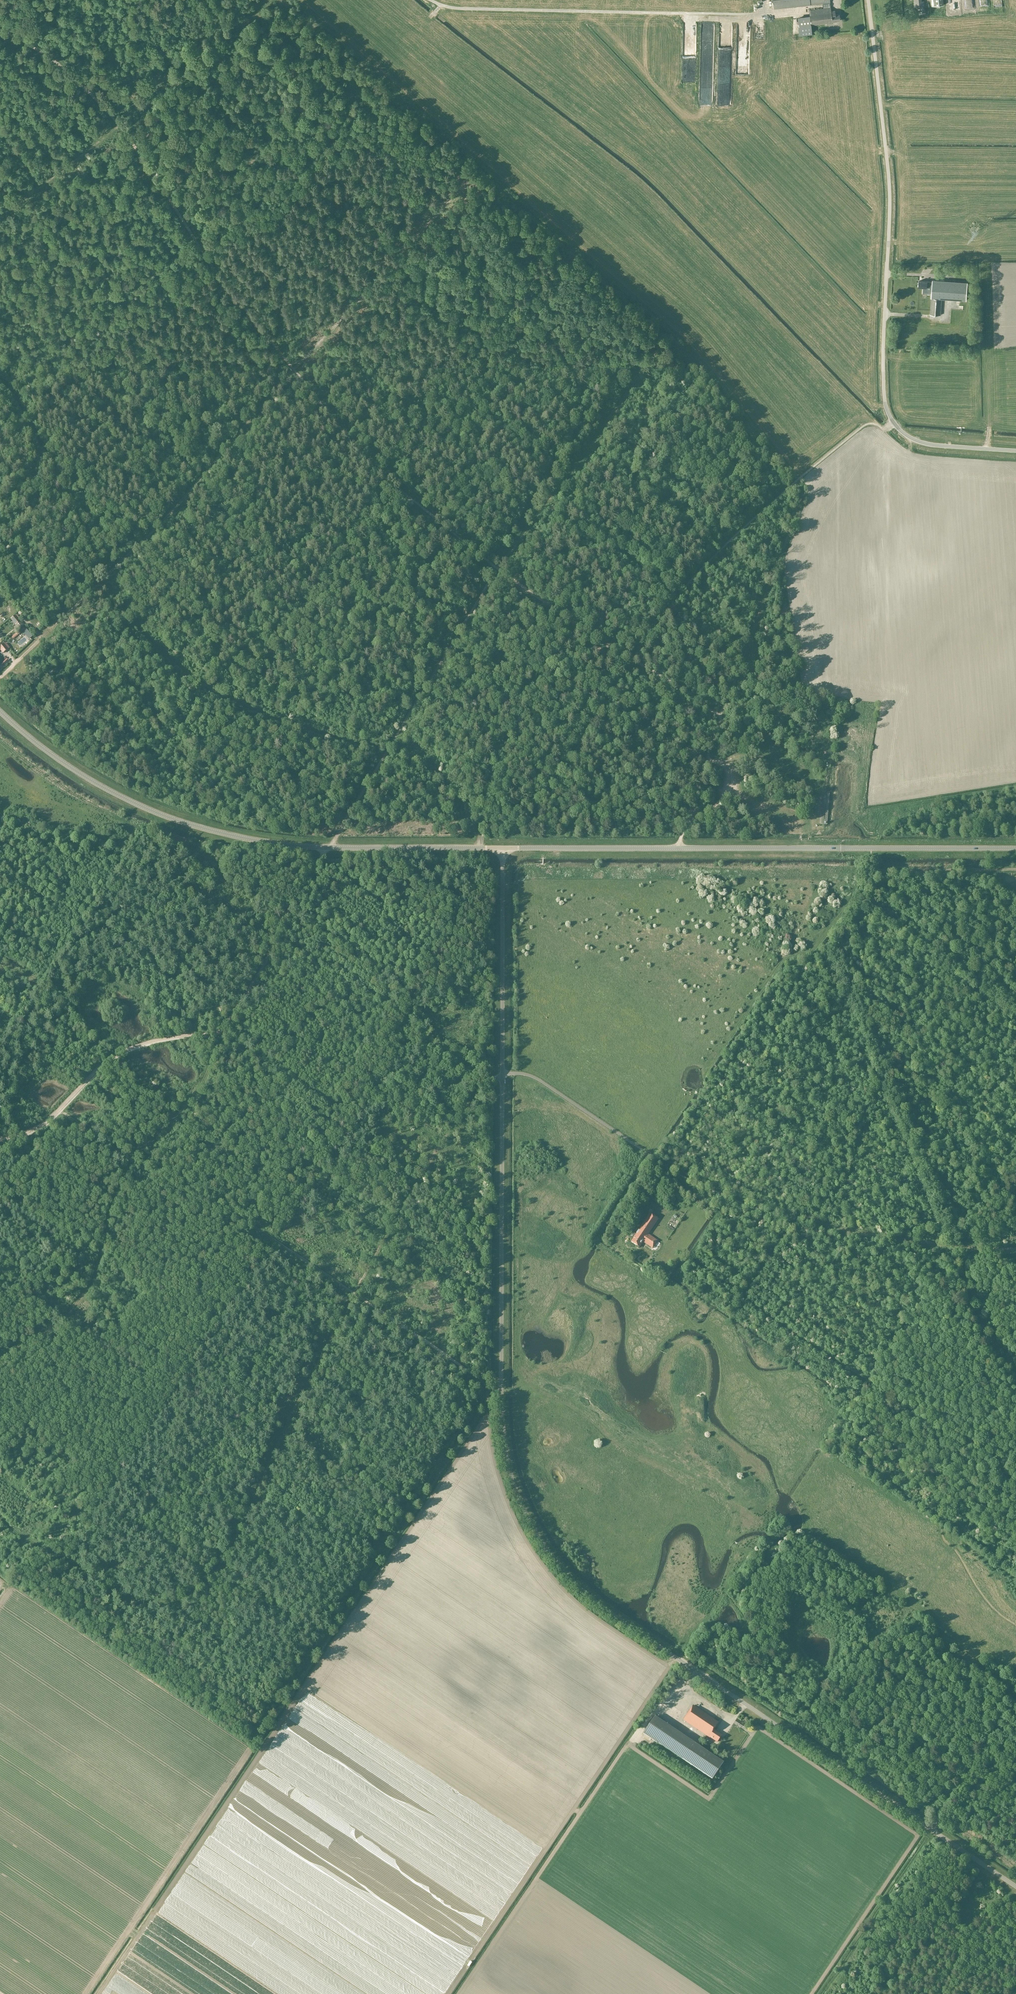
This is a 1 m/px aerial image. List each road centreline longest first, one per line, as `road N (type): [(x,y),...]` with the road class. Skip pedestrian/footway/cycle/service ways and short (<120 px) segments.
road 1 (track): [(61,1112),(173,1190),(256,1228),(483,1384),(564,1407),(616,1452),(689,1491),(728,1543),(762,1555),(736,1597),(768,1663),(834,1705),(898,1768),(1015,1837)]
road 2 (unclassified): [(1015,1887),(609,1612),(545,1548),(517,1494),(503,1434),(502,1076)]
road 3 (track): [(0,1517),(121,1597),(165,1603),(200,1590),(231,1545),(377,1249),(479,1083)]
road 4 (track): [(478,848),(474,823),(428,764),(231,700),(153,643),(101,573),(45,449),(0,379)]
road 5 (unclassified): [(1015,451),(922,444),(888,413),(889,188),(868,0)]
road 6 (tertiary): [(502,848),(302,846),(200,828),(125,799),(0,714)]
road 7 (tertiary): [(1015,849),(502,848)]
road 8 (track): [(0,29),(66,70),(123,129),(207,260),(293,369)]
road 9 (track): [(493,1387),(251,1746)]
road 10 (track): [(794,1219),(744,1298),(1015,1483)]
road 11 (track): [(870,870),(864,902),(831,950),(957,1247)]
road 12 (track): [(221,1035),(193,1098),(124,1174),(84,1294),(56,1324),(0,1358)]
road 13 (track): [(274,0),(173,64),(119,125),(0,217)]
road 14 (track): [(824,1993),(1015,1704)]
road 15 (track): [(43,636),(178,506),(275,391)]
road 16 (track): [(839,1710),(1015,1457)]
road 17 (track): [(221,1035),(338,1106),(496,1077)]
road 18 (track): [(497,569),(348,817)]
road 19 (track): [(666,337),(497,569)]
road 20 (track): [(293,369),(476,172)]
road 21 (track): [(0,1138),(45,1123),(129,1049),(221,1035)]
road 22 (track): [(684,1664),(700,1650),(797,1718),(855,1645)]
road 23 (track): [(337,836),(221,1035)]
road 24 (unclassified): [(502,1076),(502,848)]
road 25 (track): [(794,1219),(957,1247),(1015,1249)]
road 26 (track): [(1015,868),(870,870)]
road 27 (track): [(497,569),(613,649)]
road 28 (track): [(293,369),(382,476)]
road 29 (track): [(976,982),(862,905)]
road 30 (track): [(0,820),(5,807),(37,801),(123,827)]
road 31 (track): [(394,485),(497,569)]
road 32 (track): [(1014,1886),(992,1909),(942,1993)]

